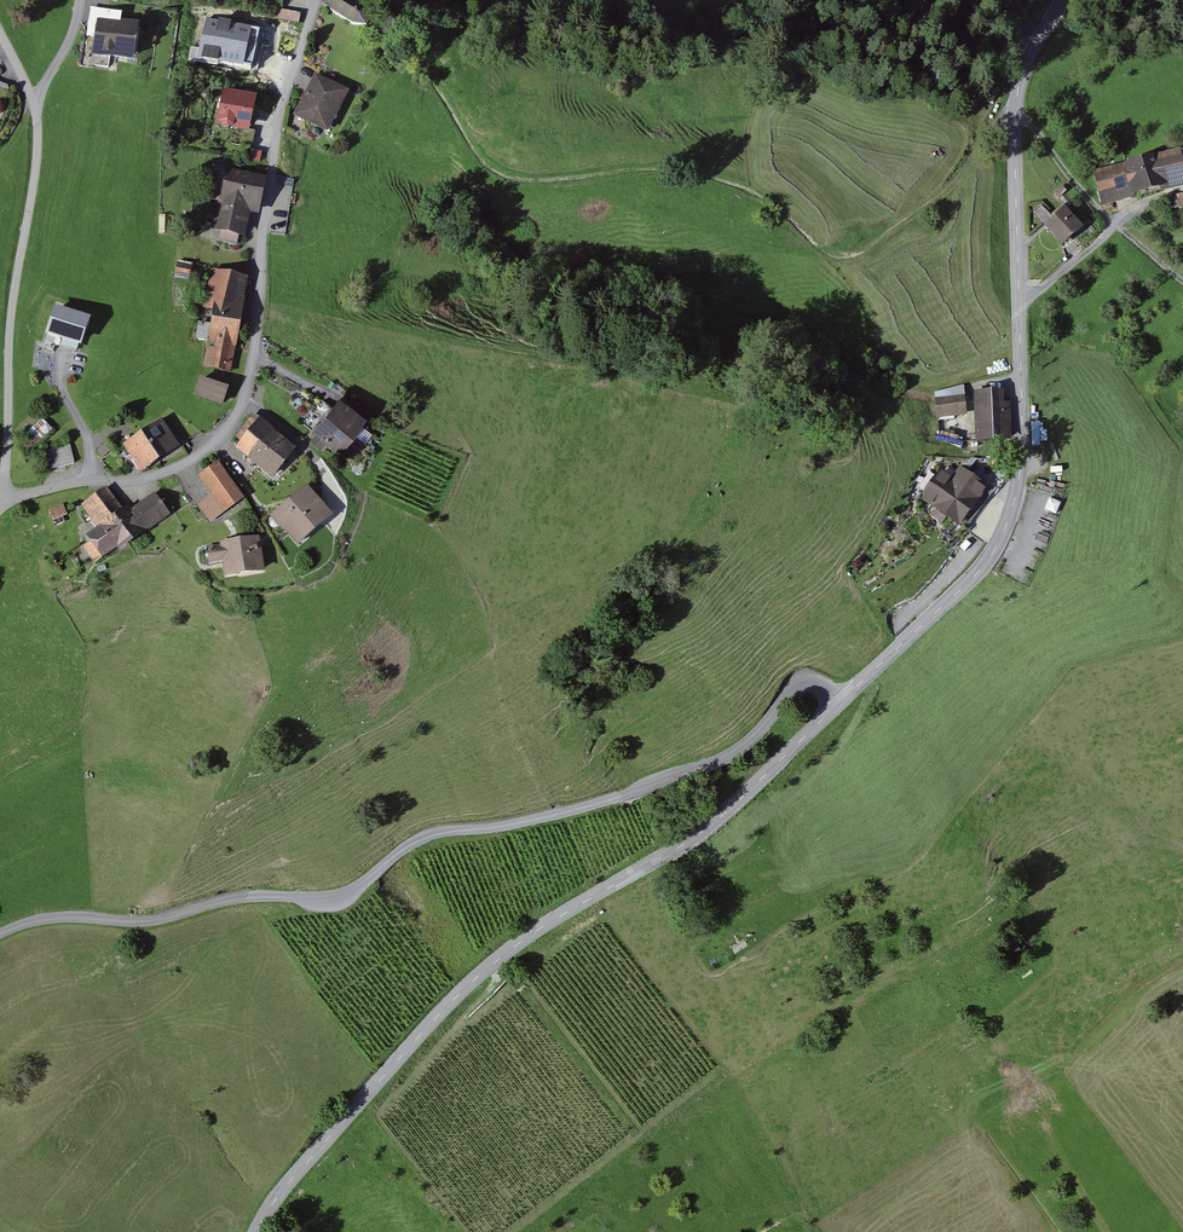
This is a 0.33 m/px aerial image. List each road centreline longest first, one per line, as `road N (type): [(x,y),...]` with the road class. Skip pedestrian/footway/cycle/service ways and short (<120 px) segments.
road 1 (unclassified): [(842,705),(809,682),(731,757),(517,826),(430,833),(361,885),(326,898),(243,896),(149,922),(71,917),(0,934)]
road 2 (tertiary): [(258,1231),(323,1147),(487,969),(718,821),(842,705)]
road 3 (tertiary): [(842,705),(982,570),(1006,532),(1024,451),(1015,111),(1029,53),(1061,0)]
road 4 (residential): [(2,500),(71,483),(149,479),(198,461),(228,431),(255,344),(279,120),(317,0)]
road 5 (unclassified): [(2,500),(12,313),(36,166),(36,102)]
road 6 (track): [(1182,283),(1115,225),(1015,111)]

